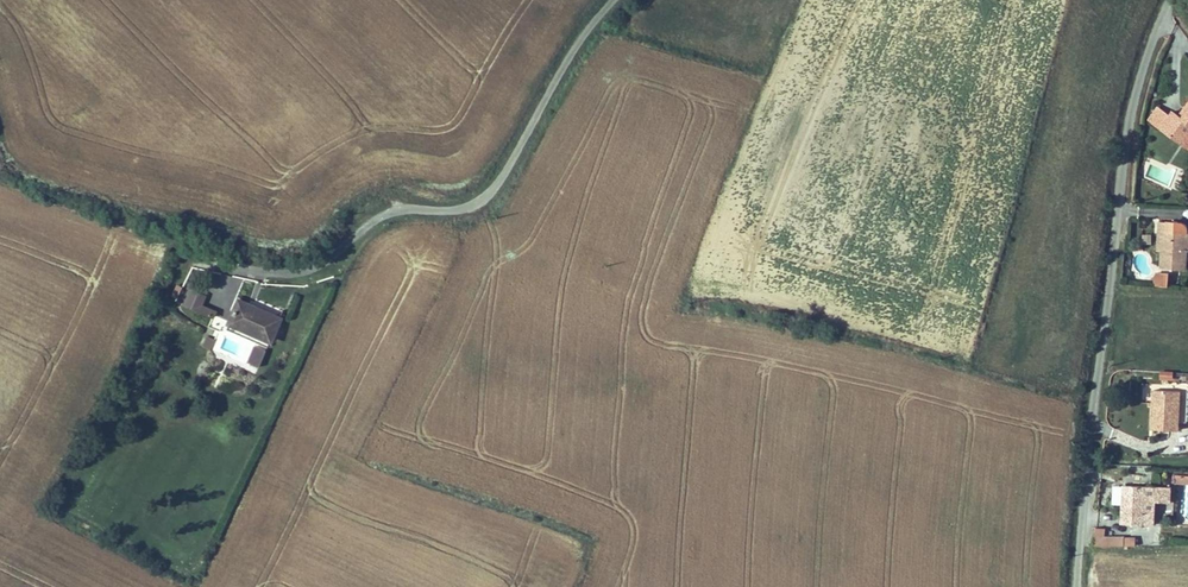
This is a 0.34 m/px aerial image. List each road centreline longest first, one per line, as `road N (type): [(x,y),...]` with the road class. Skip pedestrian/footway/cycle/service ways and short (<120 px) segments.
road 1 (unclassified): [(1168,0),(1124,133),(1079,586)]
road 2 (unclassified): [(614,0),(486,195),(459,208),(406,208),(371,217),(340,246),(275,266)]

